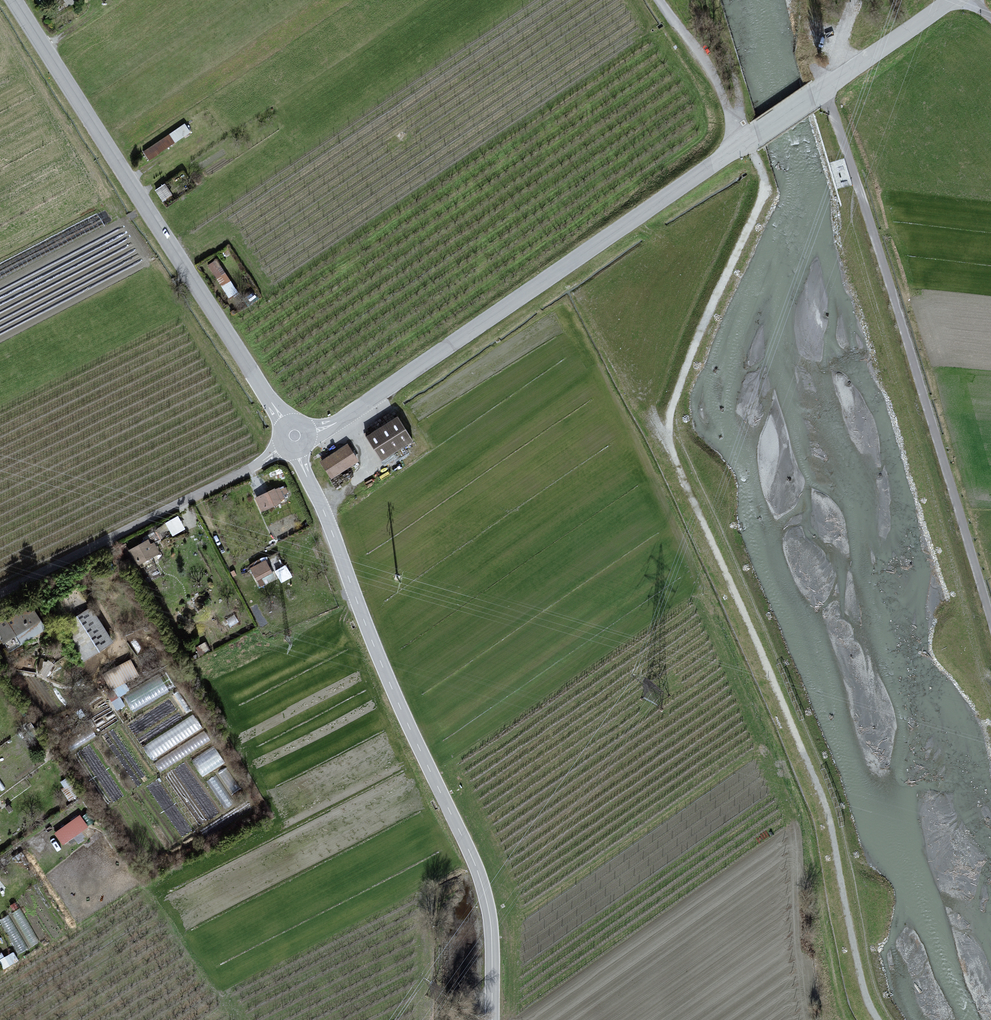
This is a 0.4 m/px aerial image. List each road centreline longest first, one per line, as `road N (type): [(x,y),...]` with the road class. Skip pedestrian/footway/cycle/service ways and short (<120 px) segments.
road 1 (track): [(878,1019),(858,966),(828,813),(670,436),(690,356),(761,201),(763,177),(747,143)]
road 2 (unclassified): [(492,1019),(491,921),(476,866),(391,687),(297,453)]
road 3 (residential): [(990,619),(825,88)]
road 4 (unclassified): [(311,431),(334,425),(743,145)]
road 5 (unclassified): [(12,0),(285,422)]
road 6 (unclassified): [(0,594),(283,448)]
road 7 (unclassified): [(659,0),(714,76),(743,145)]
road 8 (unclassified): [(825,88),(951,0)]
road 9 (track): [(713,0),(758,135)]

